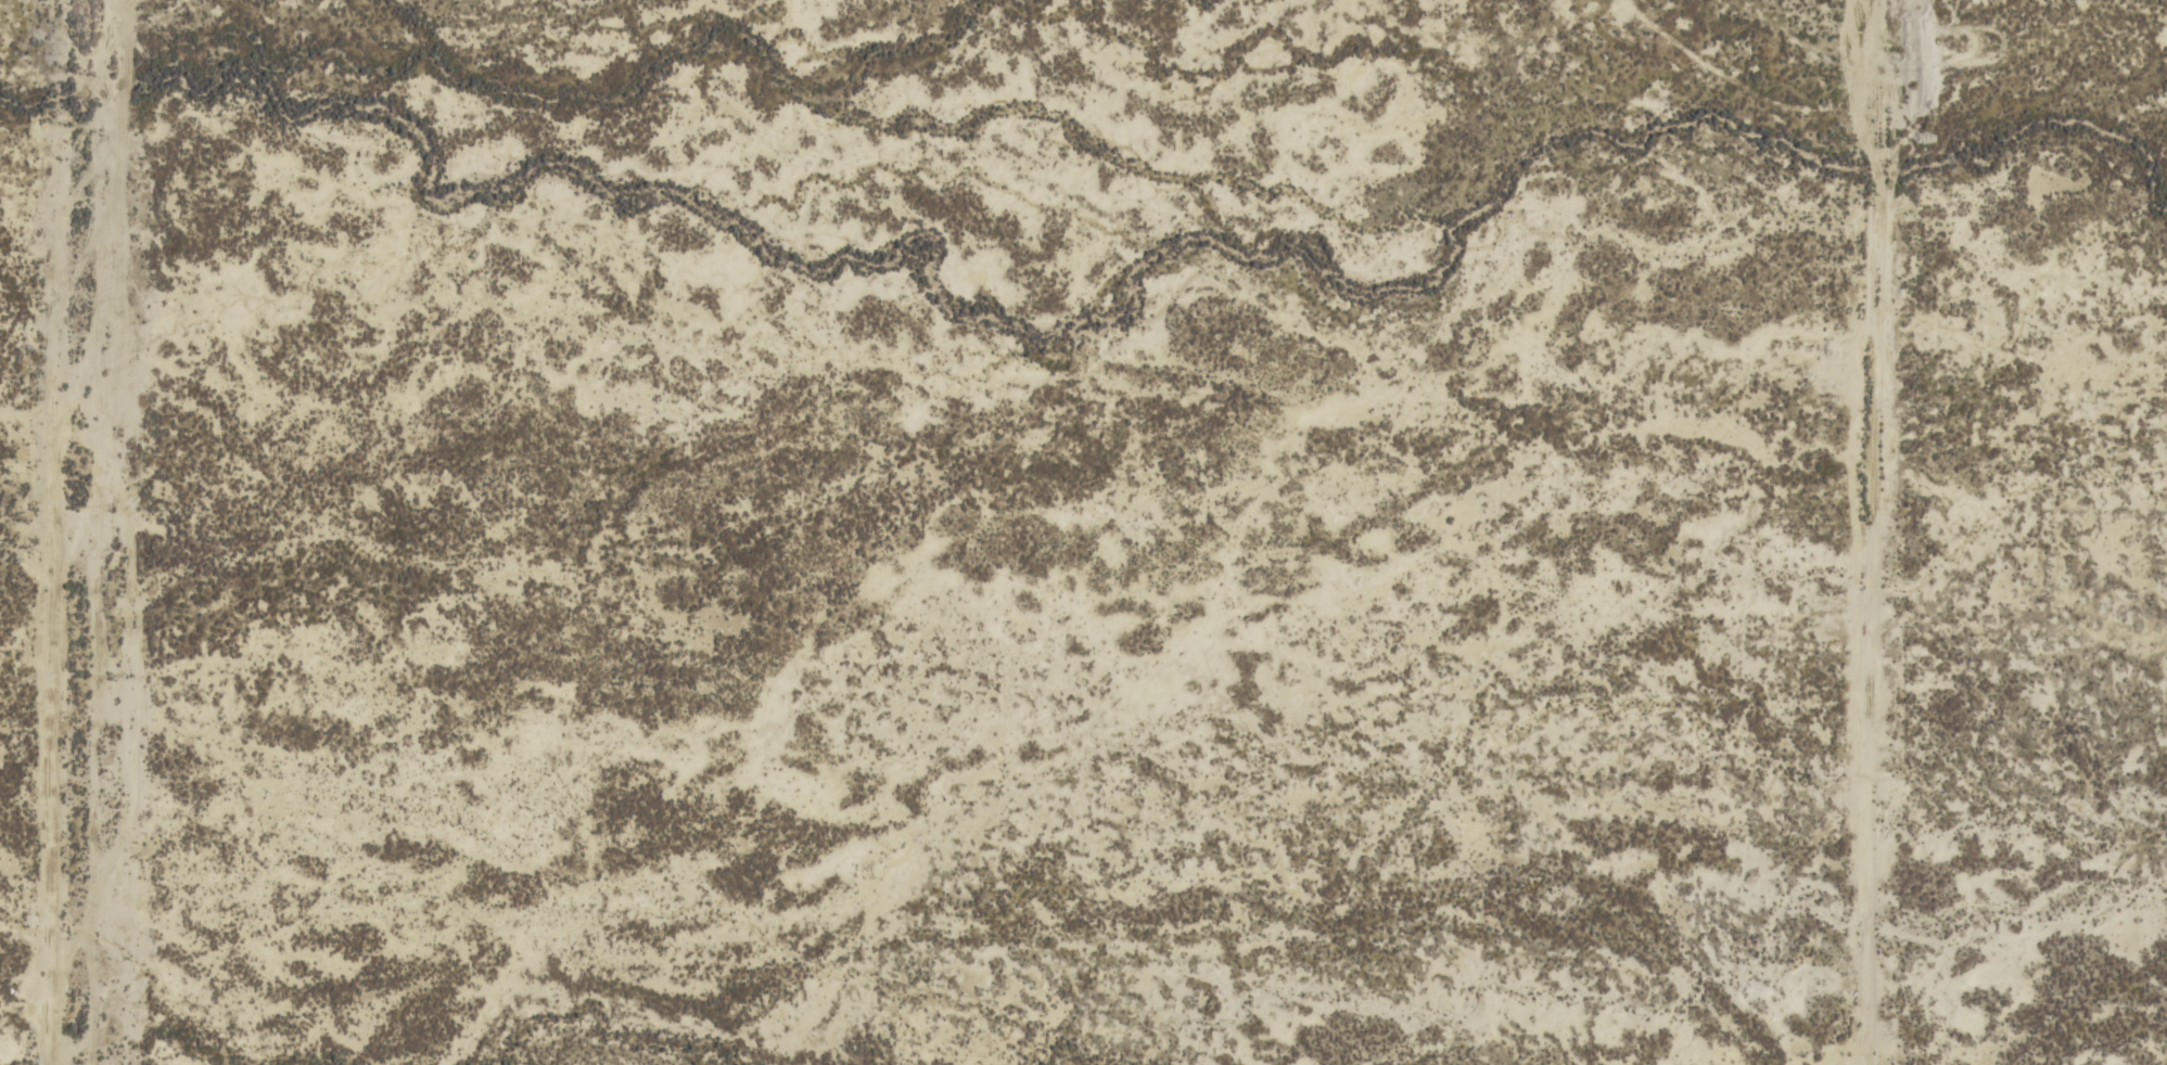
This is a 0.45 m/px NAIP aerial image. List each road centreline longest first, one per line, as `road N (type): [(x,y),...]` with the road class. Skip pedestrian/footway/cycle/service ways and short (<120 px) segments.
road 1 (track): [(1869,1064),(1866,310),(1890,0)]
road 2 (residential): [(77,1064),(82,408),(102,0)]

